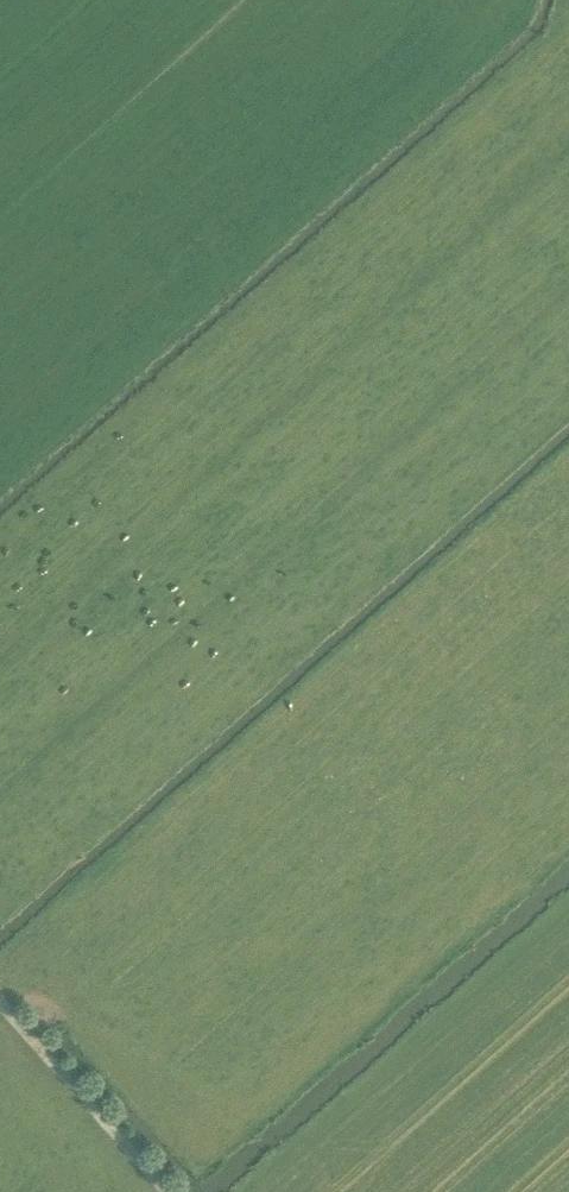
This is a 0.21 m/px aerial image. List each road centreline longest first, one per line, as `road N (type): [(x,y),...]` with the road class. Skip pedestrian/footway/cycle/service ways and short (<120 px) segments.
road 1 (track): [(0,1001),(167,1191)]

